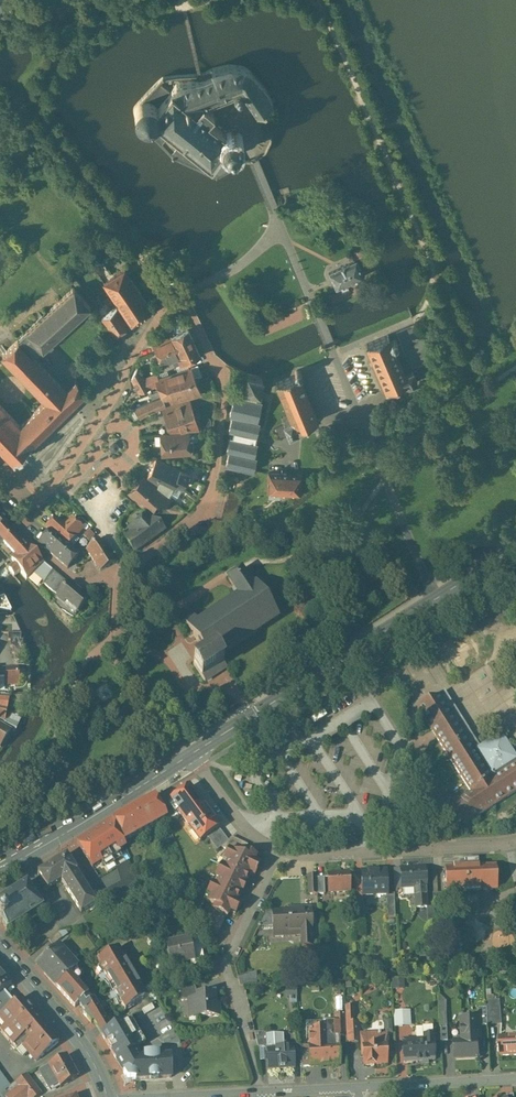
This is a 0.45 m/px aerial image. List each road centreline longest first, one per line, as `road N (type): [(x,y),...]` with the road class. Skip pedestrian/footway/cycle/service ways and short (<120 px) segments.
road 1 (secondary): [(515,547),(193,753)]
road 2 (residential): [(111,575),(185,527),(212,486),(223,390),(177,297)]
road 3 (residential): [(281,229),(379,462)]
road 4 (residential): [(515,840),(374,852),(279,849)]
road 5 (residential): [(42,500),(170,302)]
road 6 (secondary): [(193,753),(0,869)]
road 7 (residential): [(193,753),(116,655),(111,575)]
road 8 (secondary): [(0,947),(90,1055),(107,1096)]
road 9 (residential): [(189,1096),(359,1087)]
road 10 (residential): [(359,1087),(515,1079)]
road 11 (residential): [(222,99),(249,127),(281,229)]
road 12 (residential): [(279,849),(236,814),(193,753)]
road 13 (residential): [(279,849),(226,964)]

